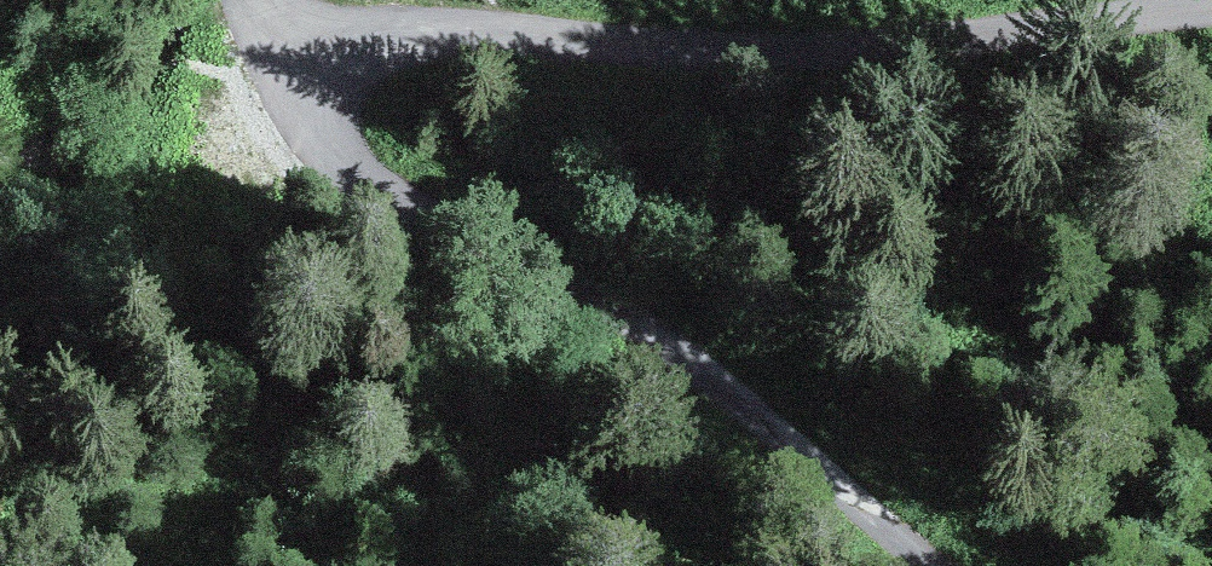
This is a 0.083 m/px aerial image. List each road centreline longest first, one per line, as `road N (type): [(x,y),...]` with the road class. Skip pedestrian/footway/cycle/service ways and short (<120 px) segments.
road 1 (unclassified): [(926,565),(791,442),(634,322),(350,178),(321,123),(333,73),(395,34),(437,29),(717,59),(921,46),(1211,13)]

